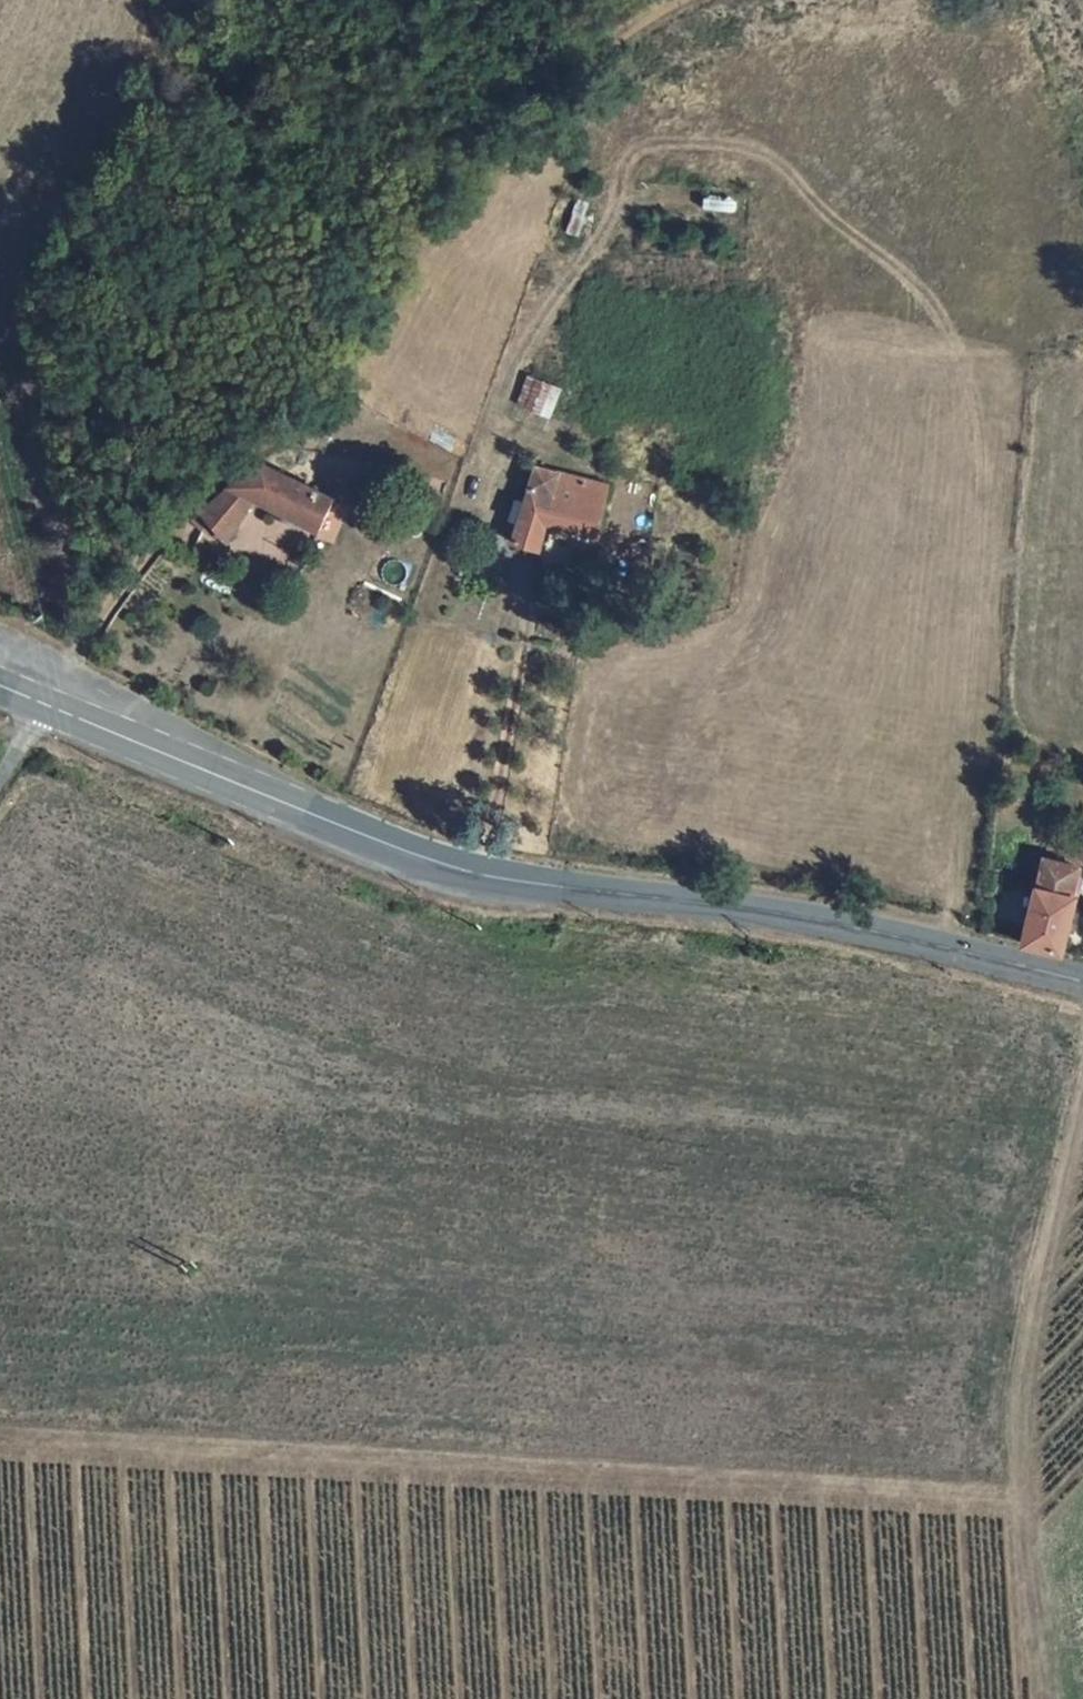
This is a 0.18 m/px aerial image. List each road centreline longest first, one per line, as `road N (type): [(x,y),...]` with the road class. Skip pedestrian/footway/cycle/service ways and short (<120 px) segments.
road 1 (track): [(1082,1095),(1018,1402),(1022,1497),(0,1432)]
road 2 (tertiary): [(47,705),(452,867),(837,926),(1082,982)]

